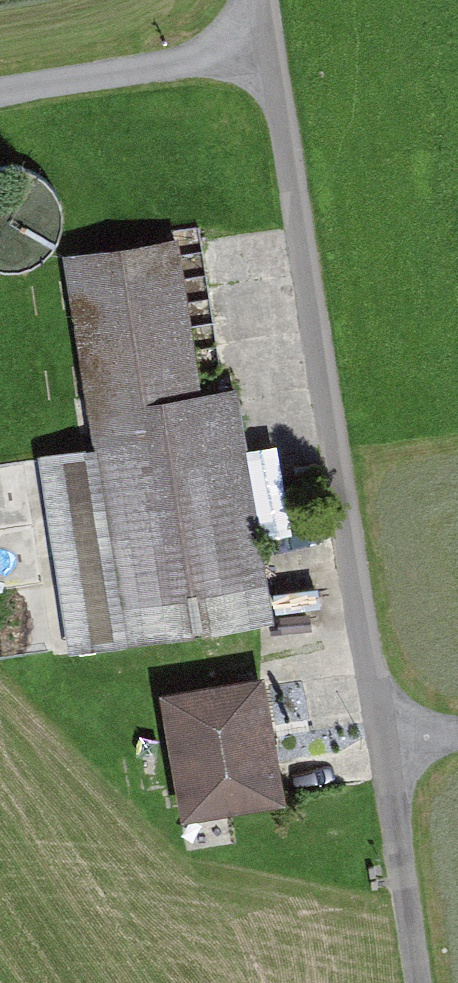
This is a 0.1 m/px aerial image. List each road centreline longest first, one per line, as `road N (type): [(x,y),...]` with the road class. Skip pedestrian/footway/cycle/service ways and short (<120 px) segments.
road 1 (track): [(418,982),(390,742),(266,44)]
road 2 (track): [(266,44),(0,89)]

